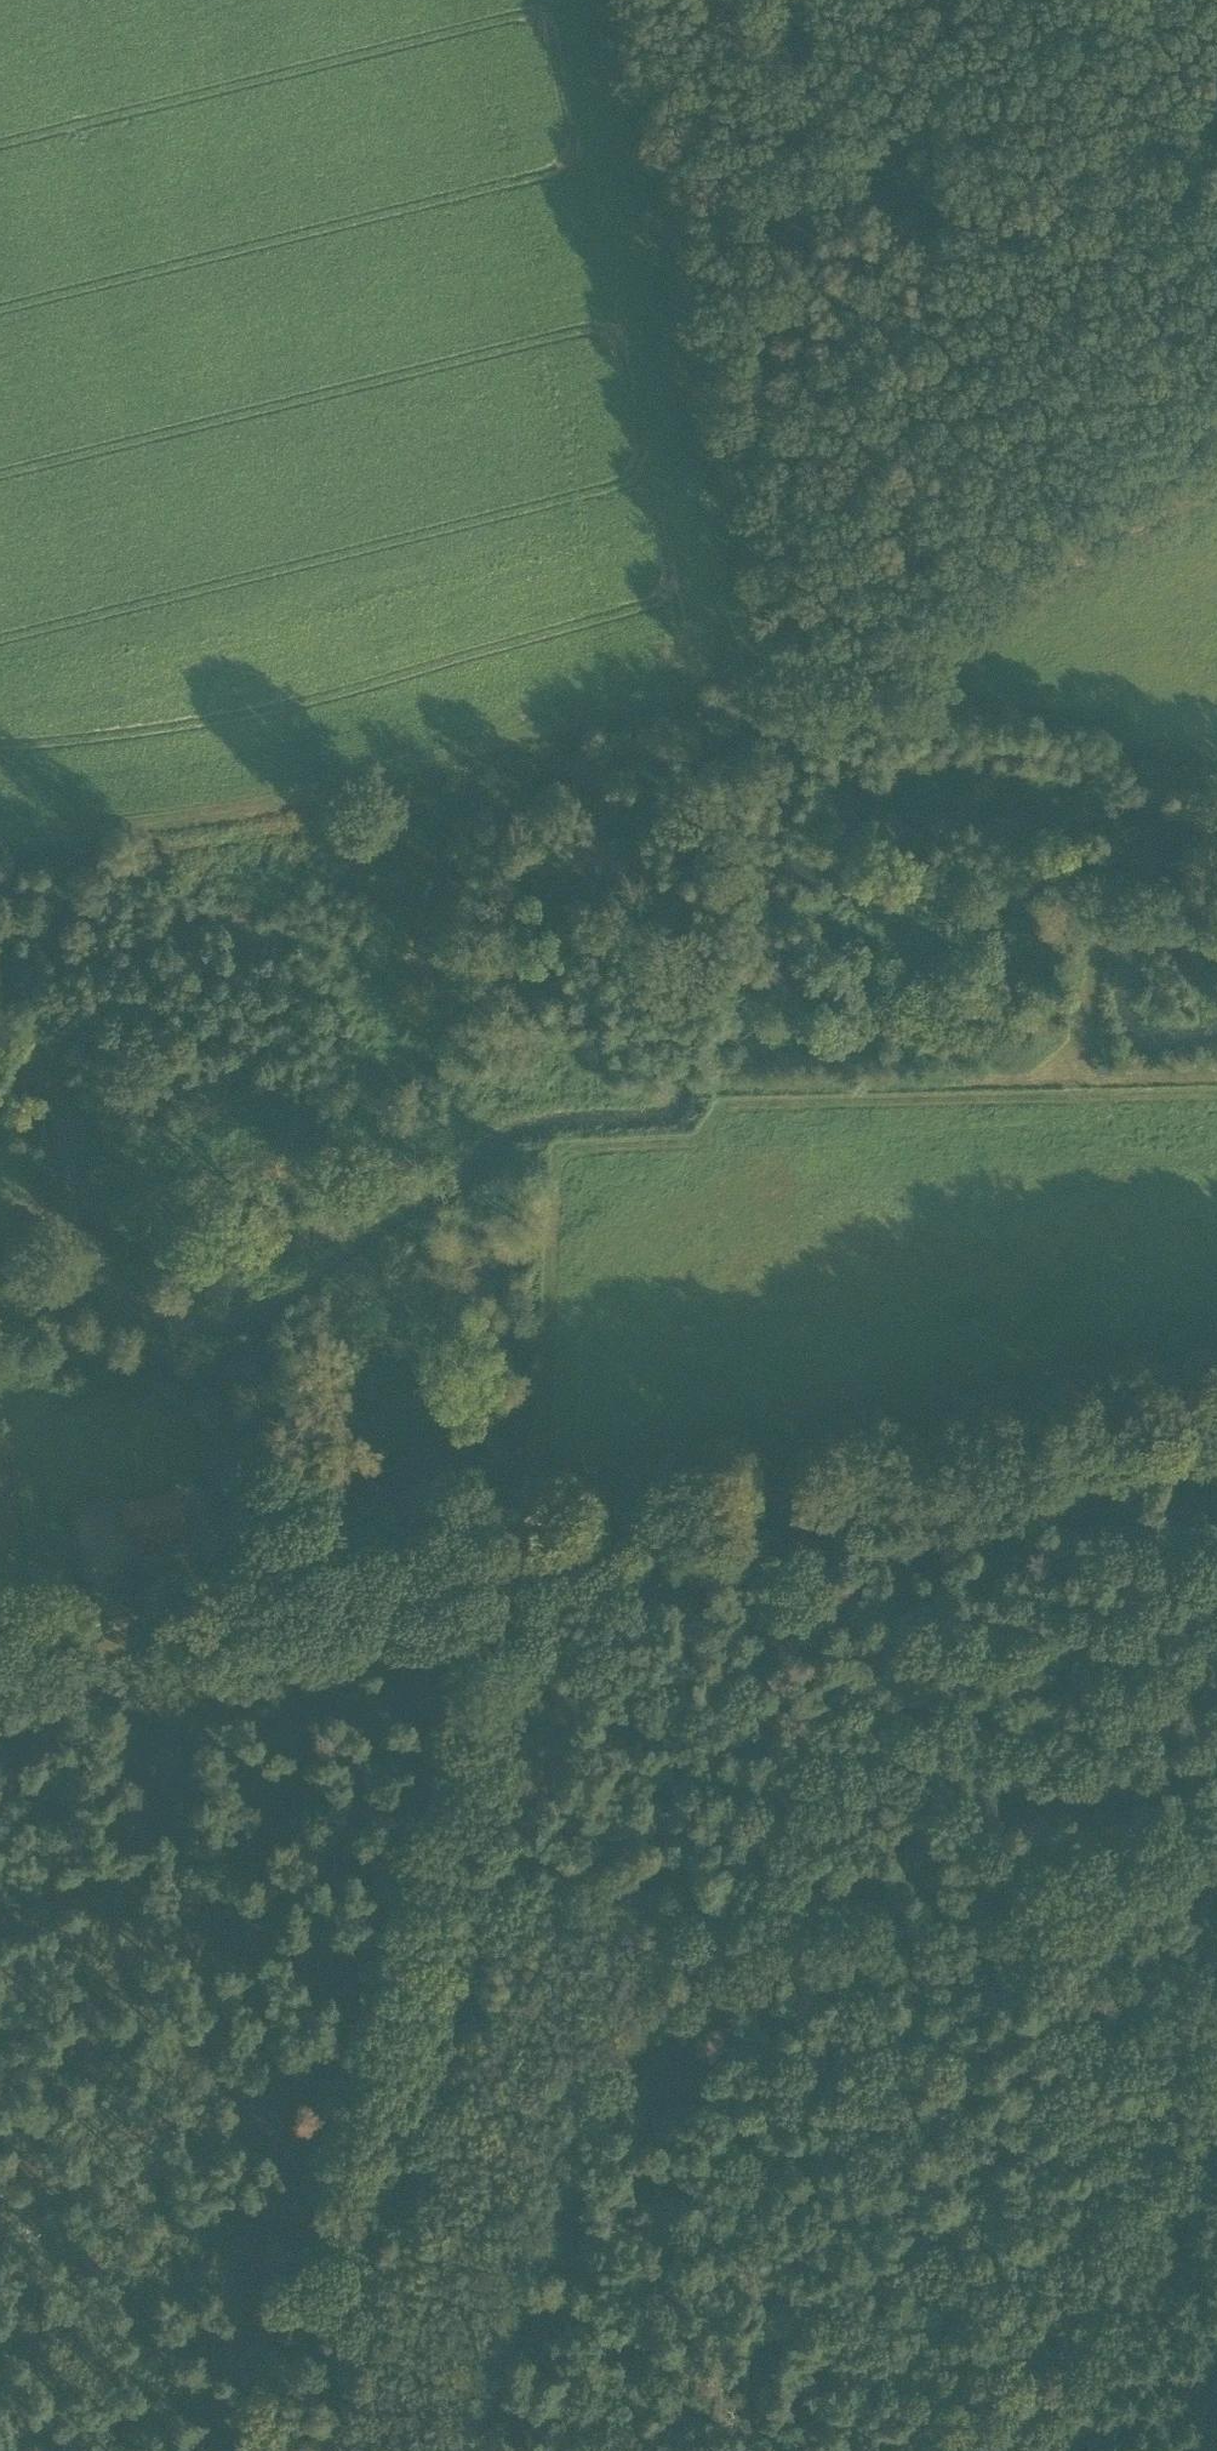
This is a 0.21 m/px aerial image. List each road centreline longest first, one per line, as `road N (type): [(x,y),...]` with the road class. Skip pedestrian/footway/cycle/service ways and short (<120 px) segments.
road 1 (track): [(0,1662),(1216,1401)]
road 2 (track): [(715,682),(151,828),(0,839)]

